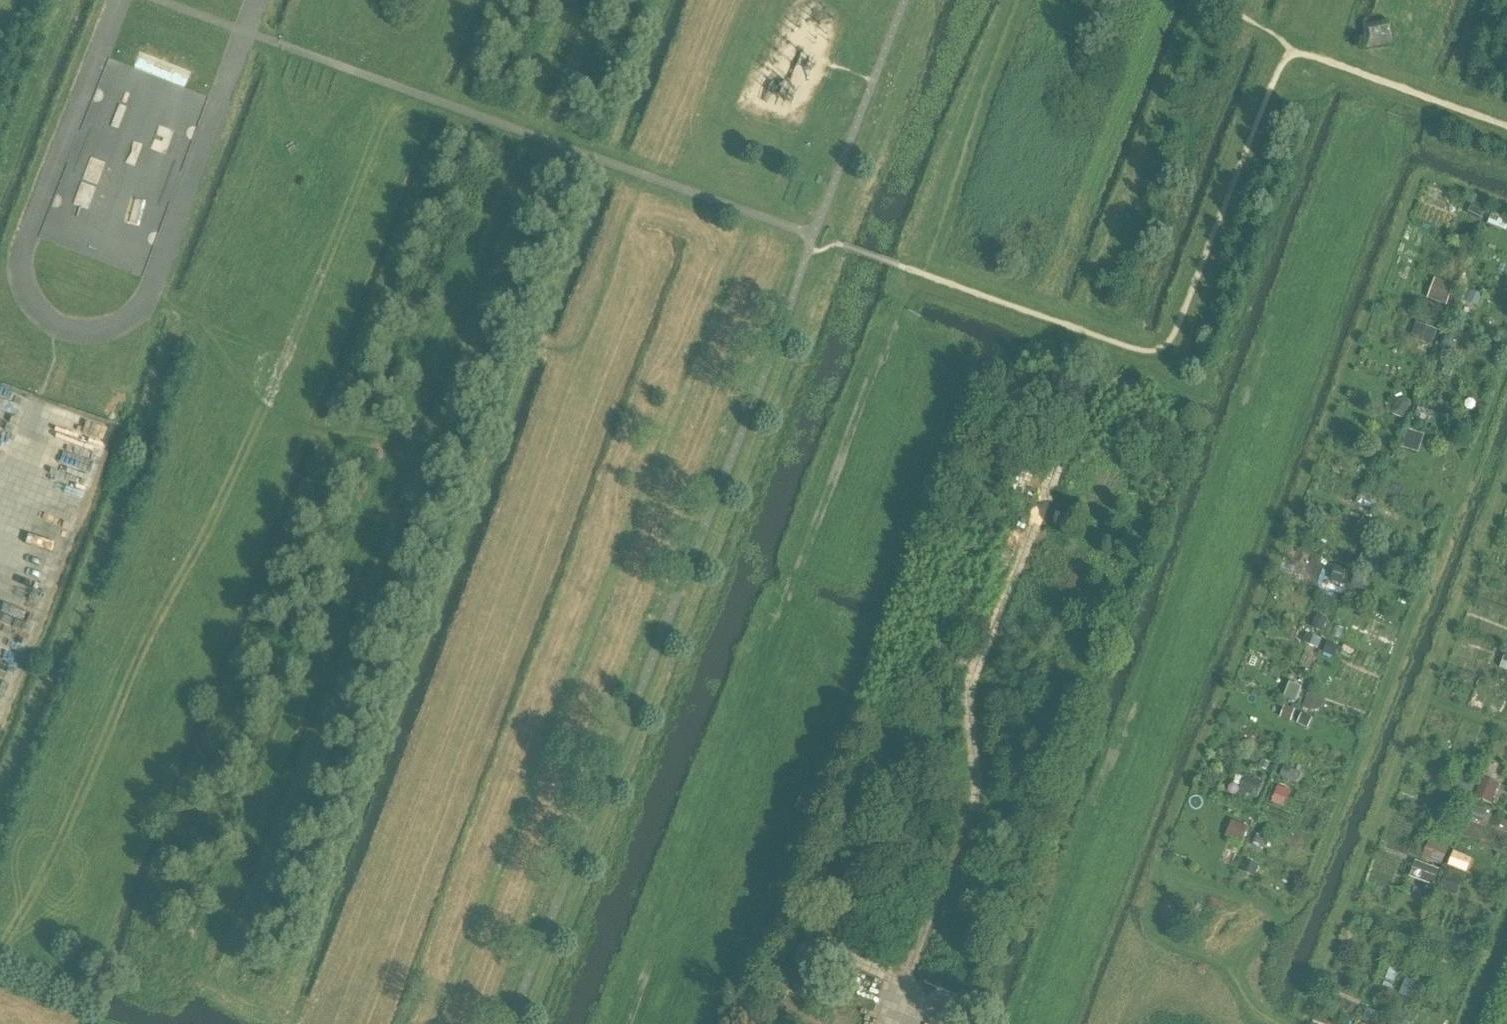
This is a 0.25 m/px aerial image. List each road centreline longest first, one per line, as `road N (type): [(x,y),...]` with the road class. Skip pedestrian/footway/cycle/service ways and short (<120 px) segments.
road 1 (track): [(758,215),(441,1023)]
road 2 (track): [(1303,1023),(1506,493)]

